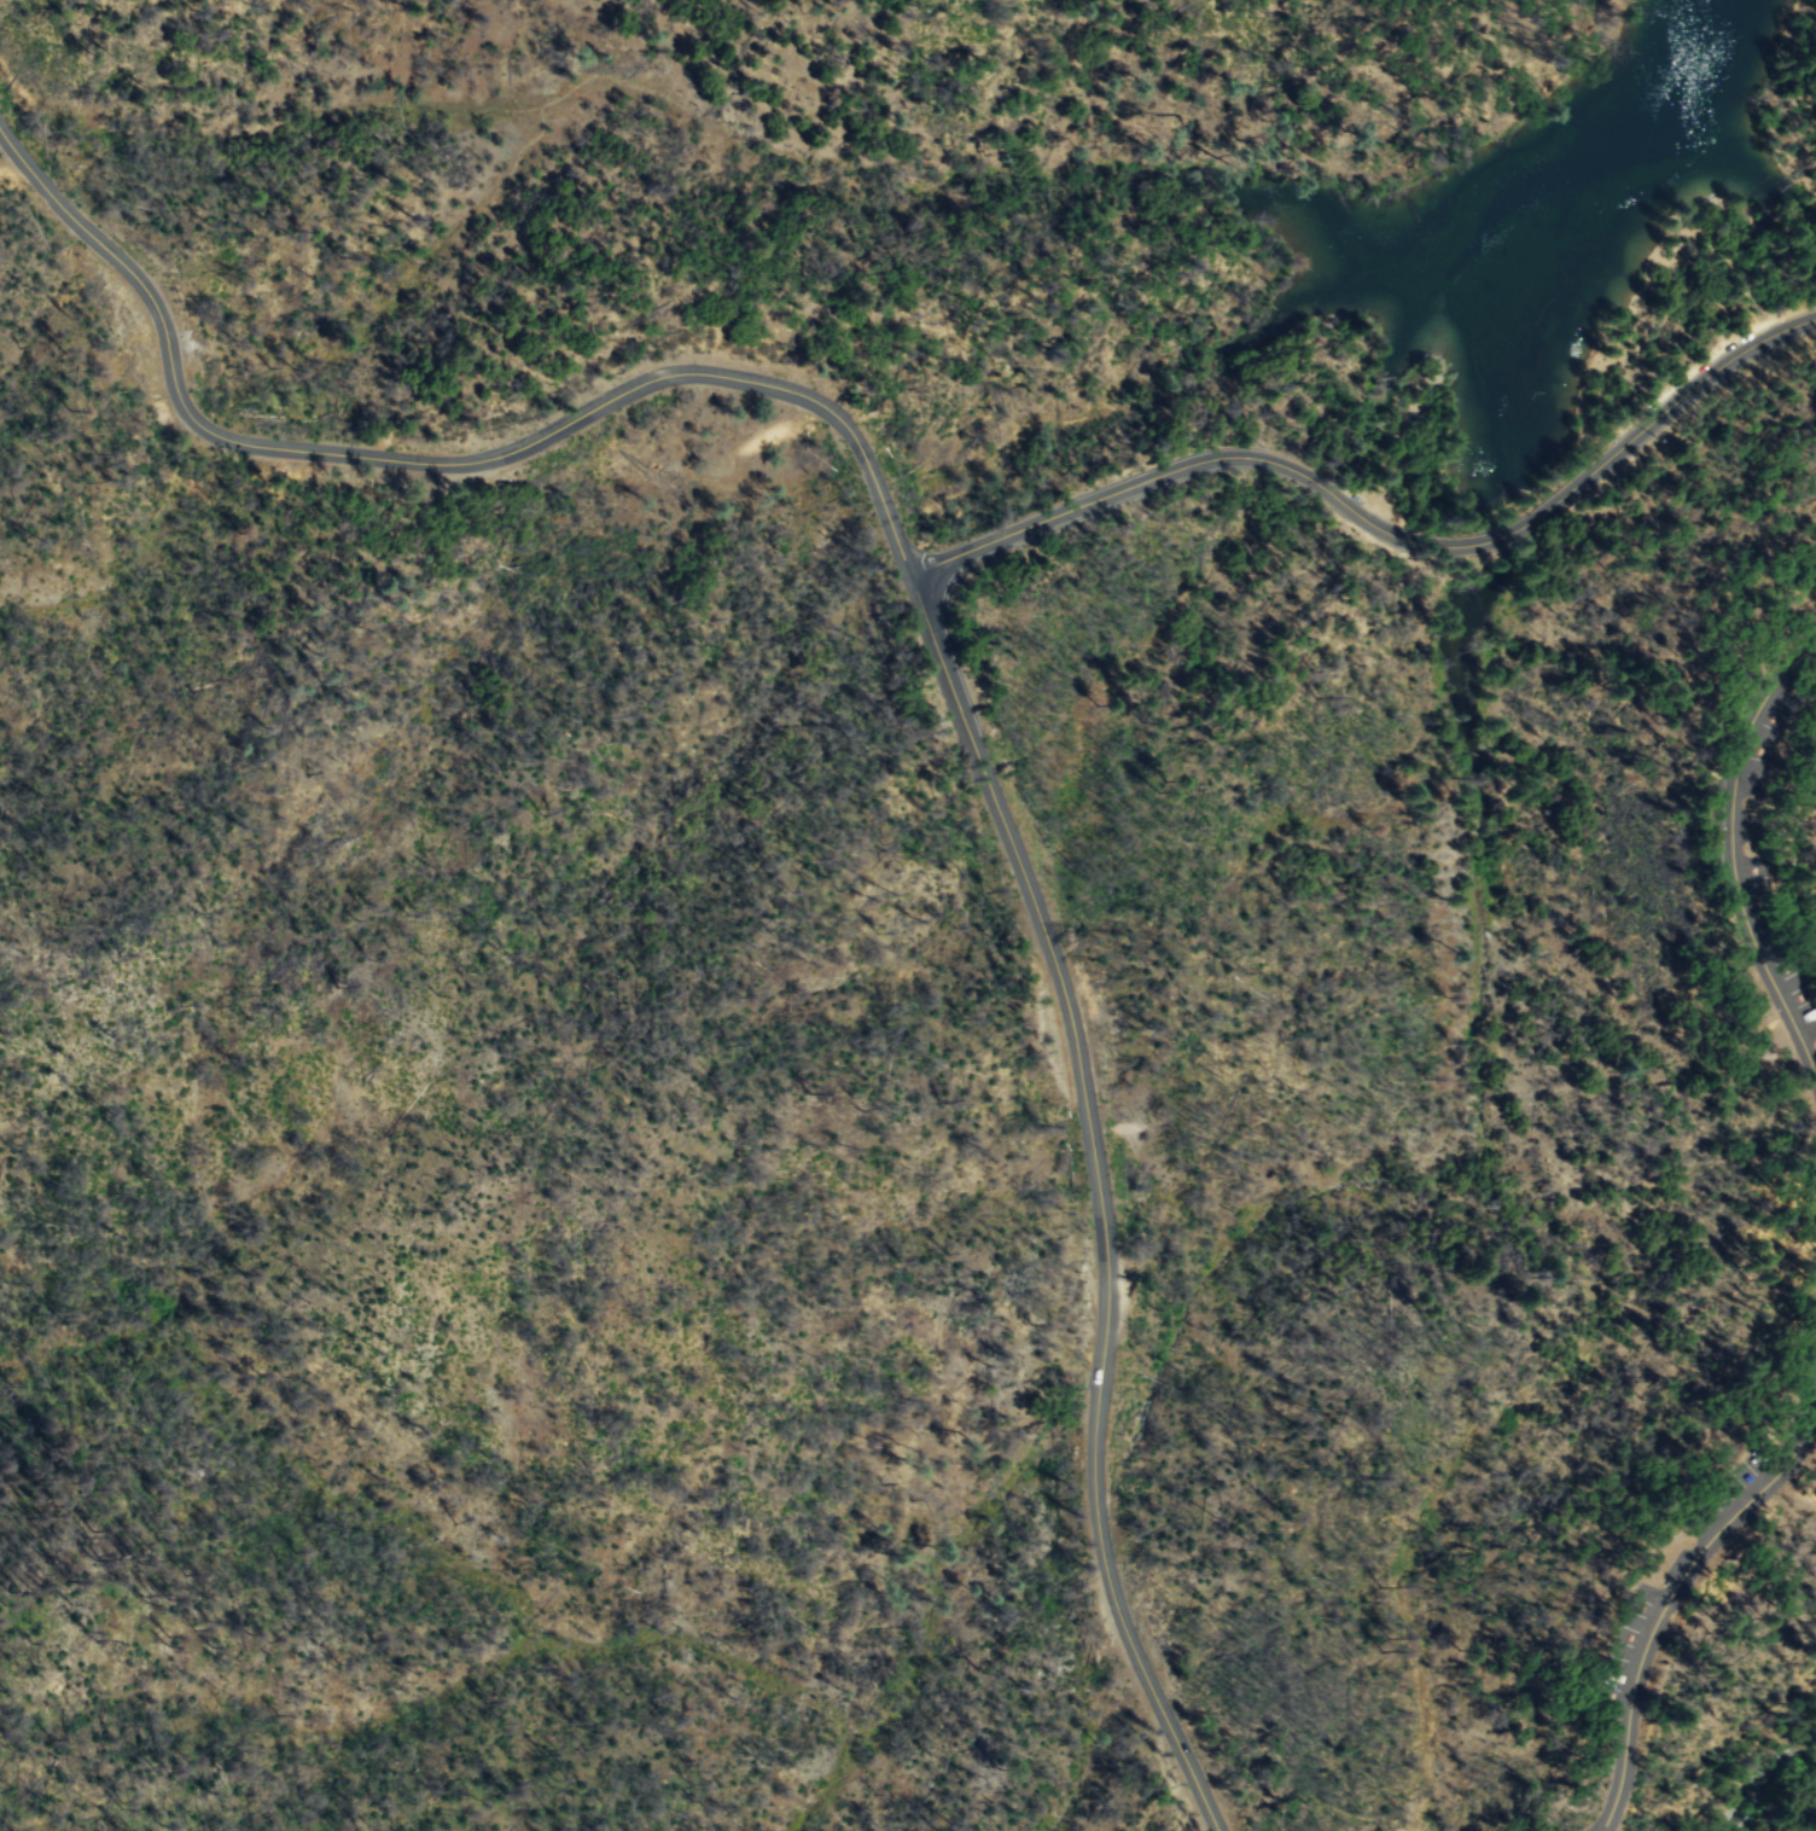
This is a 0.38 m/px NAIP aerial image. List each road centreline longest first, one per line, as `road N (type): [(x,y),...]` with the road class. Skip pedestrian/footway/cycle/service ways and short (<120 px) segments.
road 1 (tertiary): [(1235,1830),(1159,1679),(1108,1536),(1113,1219),(1069,975),(1043,896),(956,713),(889,504),(857,440),(830,413),(769,380),(681,373),(502,455),(361,460),(237,444),(187,407),(158,297),(52,197),(0,124)]

